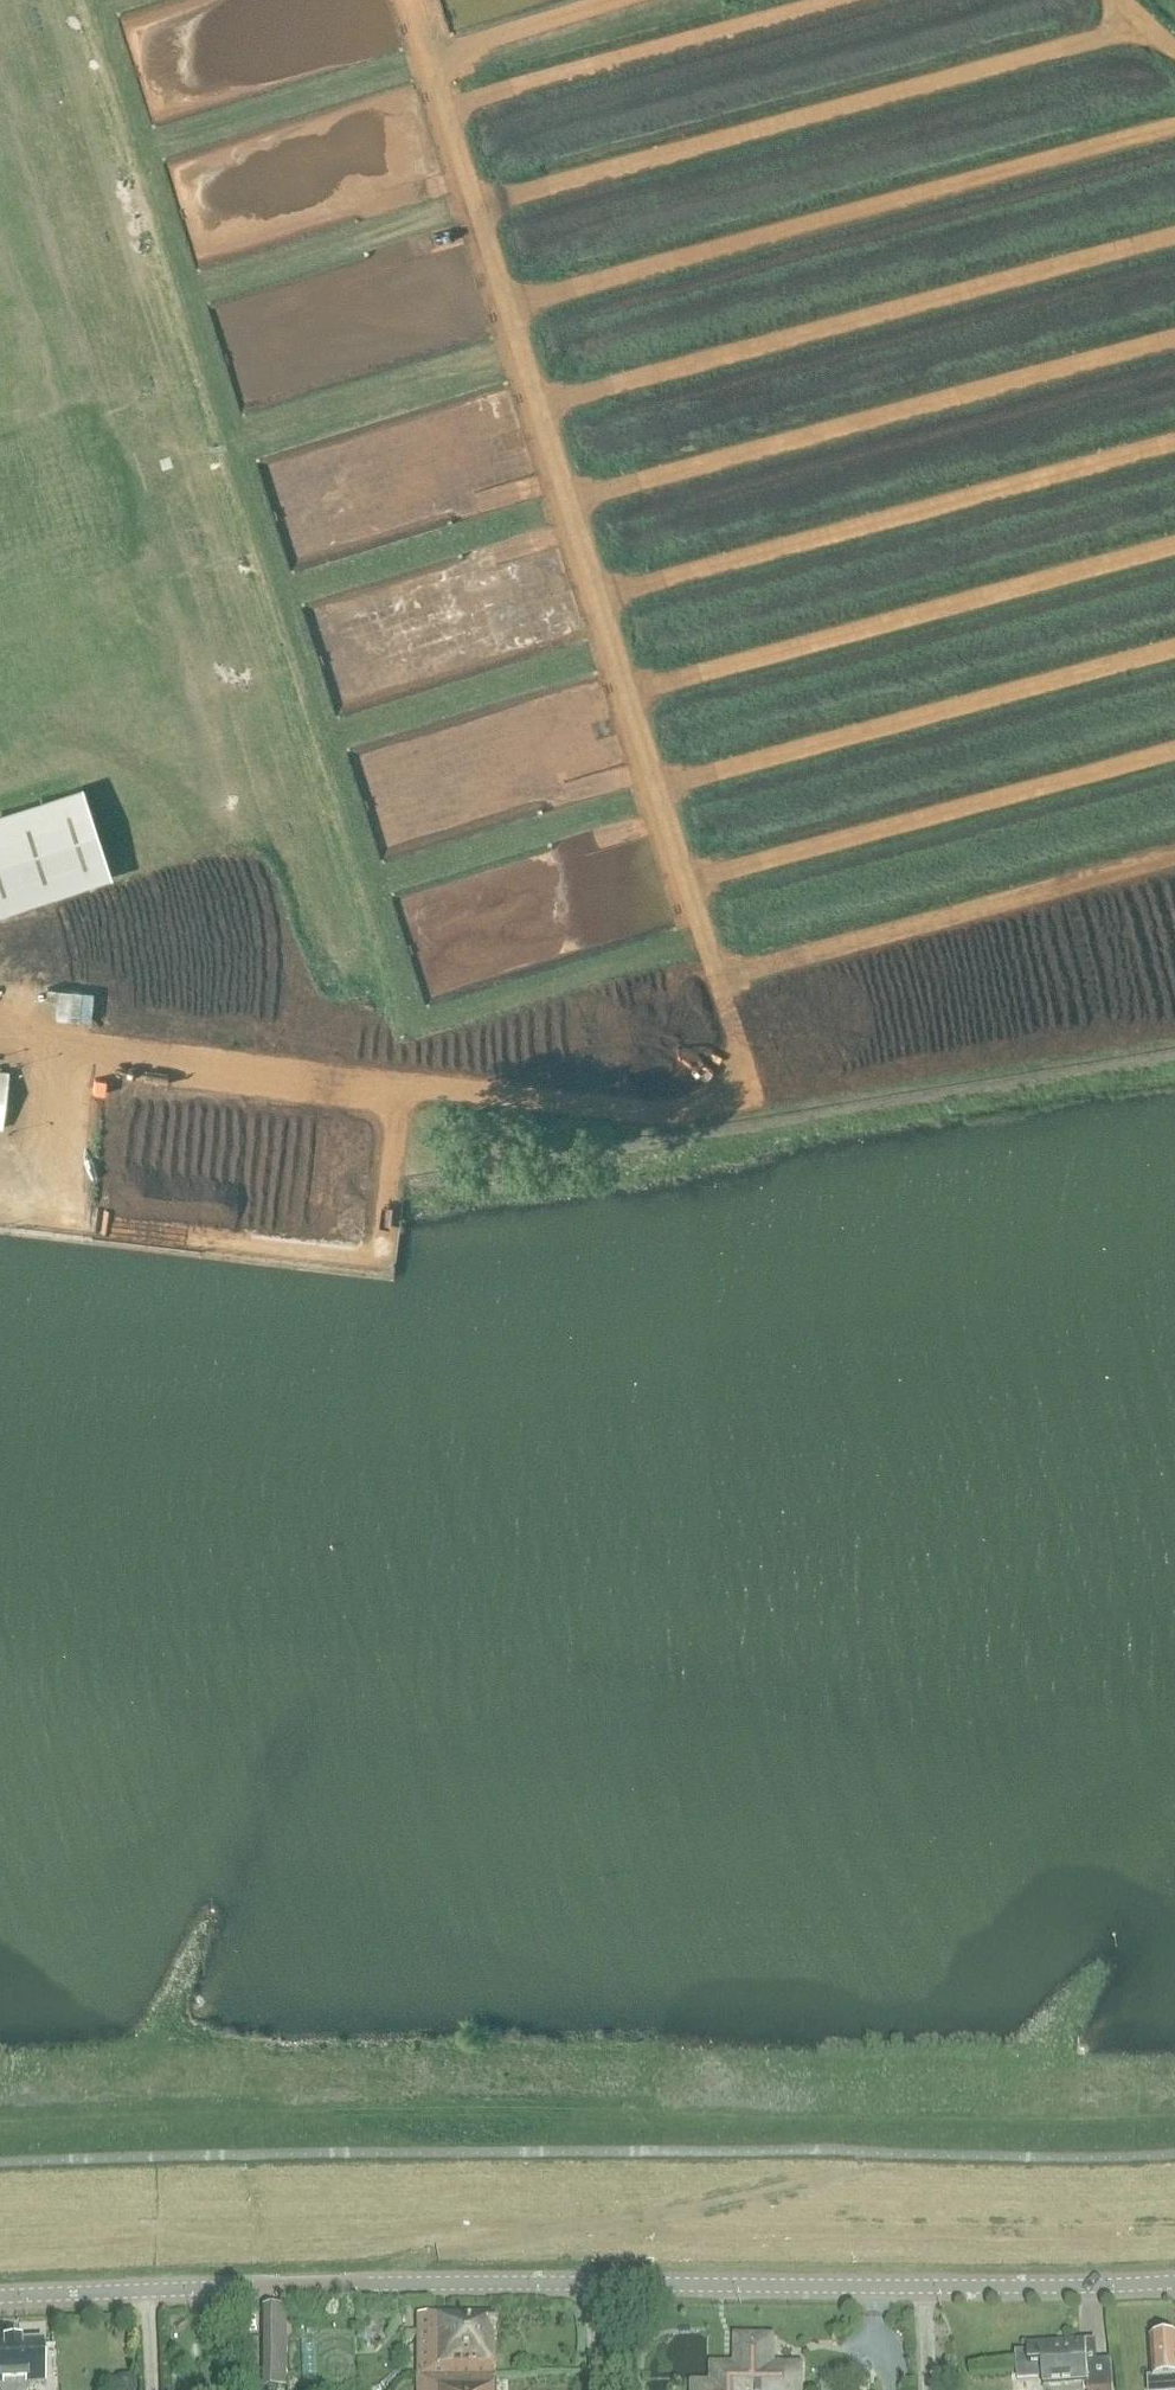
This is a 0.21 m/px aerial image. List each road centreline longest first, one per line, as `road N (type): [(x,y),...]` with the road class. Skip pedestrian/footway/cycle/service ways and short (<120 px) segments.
road 1 (tertiary): [(1174,2279),(0,2297)]

